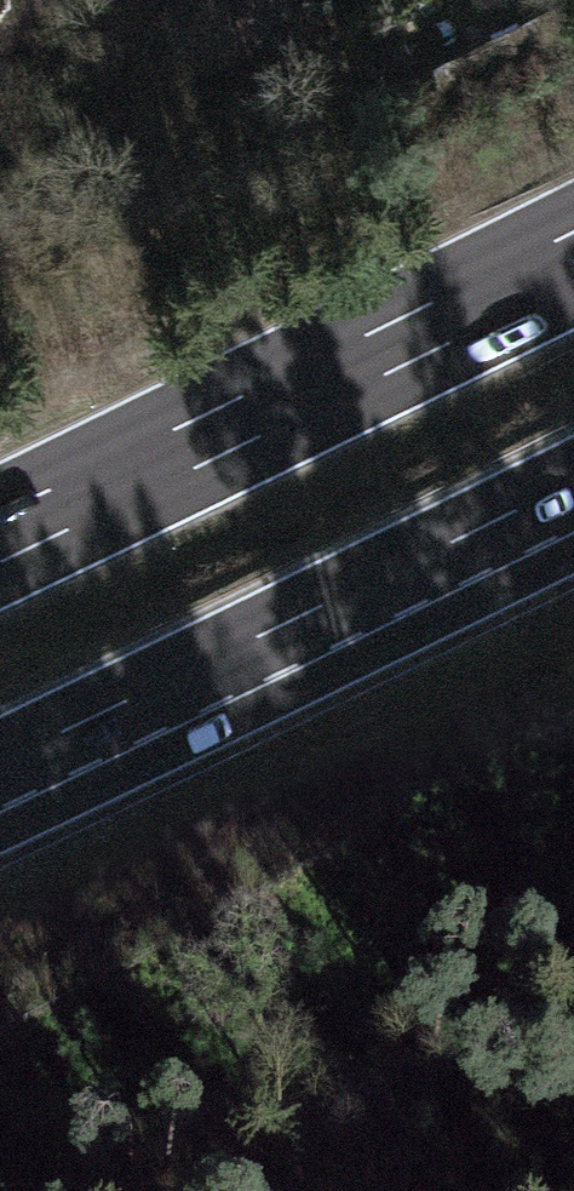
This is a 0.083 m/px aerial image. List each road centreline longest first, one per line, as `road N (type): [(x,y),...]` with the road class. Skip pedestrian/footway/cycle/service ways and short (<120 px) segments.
road 1 (motorway): [(573,255),(0,537)]
road 2 (motorway): [(0,766),(573,485)]
road 3 (track): [(573,1127),(401,1190)]

